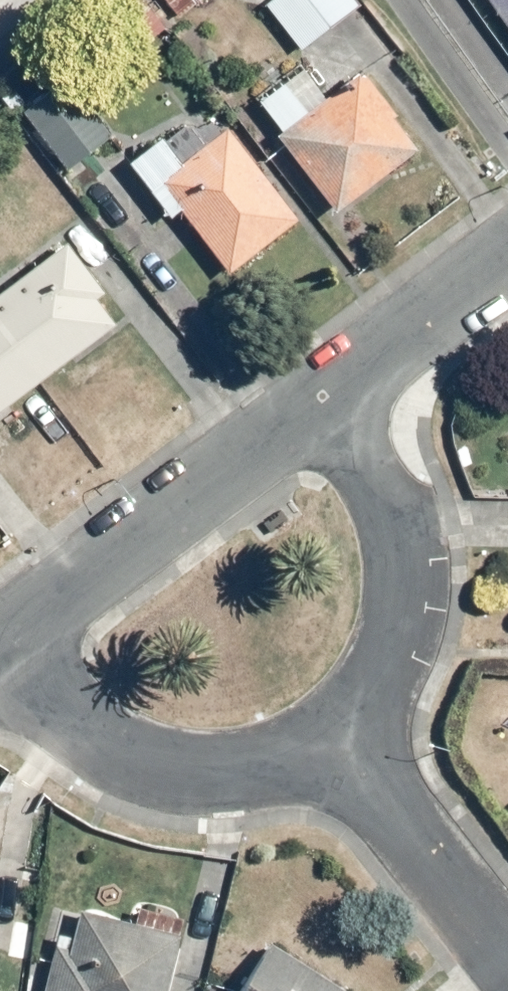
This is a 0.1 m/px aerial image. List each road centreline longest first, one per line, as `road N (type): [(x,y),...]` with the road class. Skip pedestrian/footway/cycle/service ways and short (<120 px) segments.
road 1 (residential): [(304,712),(340,661),(368,567),(360,488),(343,432),(302,362)]
road 2 (residential): [(0,586),(302,362)]
road 3 (residential): [(0,664),(33,698),(91,730),(161,746),(233,741),(304,712)]
road 4 (residential): [(304,712),(507,971)]
road 5 (residential): [(302,362),(507,213)]

